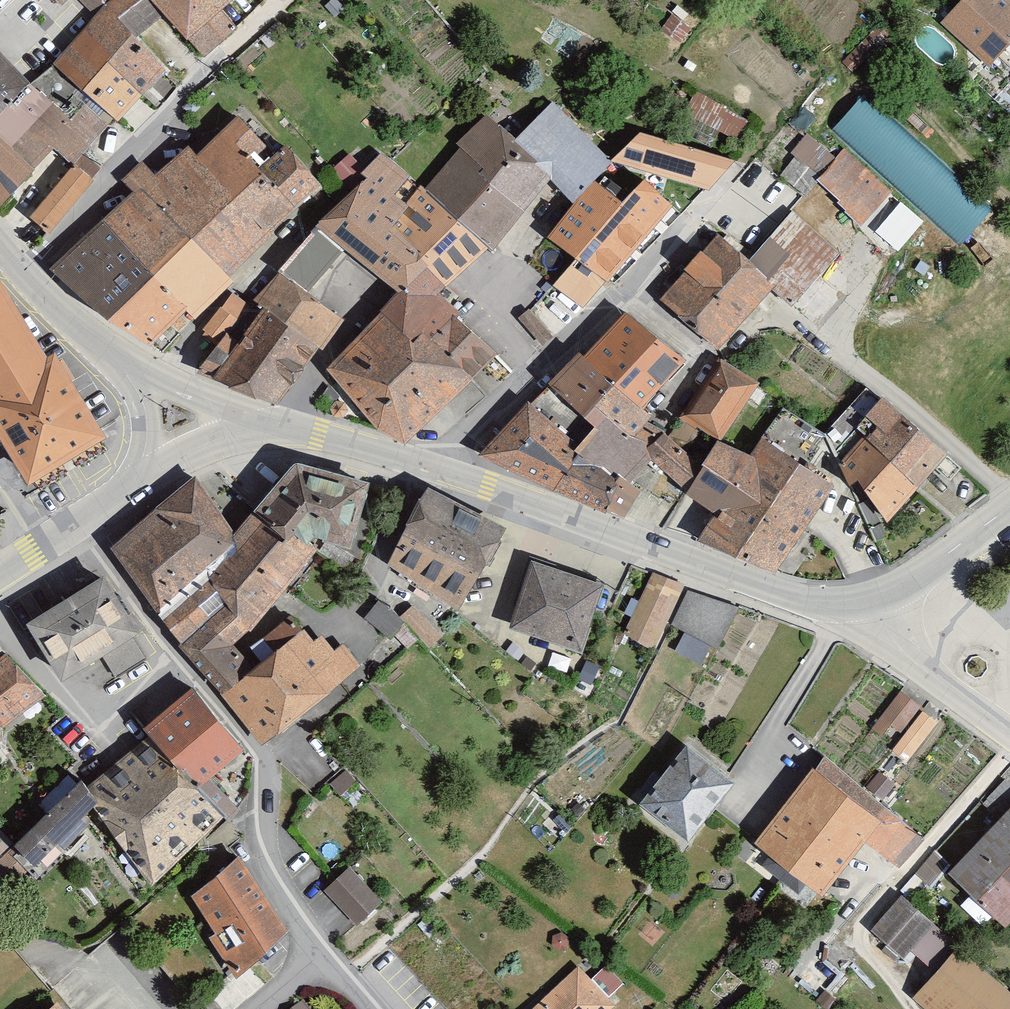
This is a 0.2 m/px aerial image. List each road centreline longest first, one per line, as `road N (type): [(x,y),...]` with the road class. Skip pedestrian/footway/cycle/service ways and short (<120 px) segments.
road 1 (residential): [(332,957),(269,852),(267,761),(84,516)]
road 2 (secondary): [(445,470),(697,566),(801,594),(878,594)]
road 3 (residential): [(445,470),(714,191)]
road 4 (residential): [(25,276),(274,0)]
road 5 (residential): [(878,594),(910,666),(1009,734)]
road 6 (tertiary): [(109,355),(276,425)]
road 7 (secondary): [(276,425),(445,470)]
road 8 (secondary): [(878,594),(927,570),(1009,507)]
road 9 (tertiary): [(276,425),(229,422),(139,476)]
road 10 (tertiary): [(109,355),(149,394),(139,476)]

